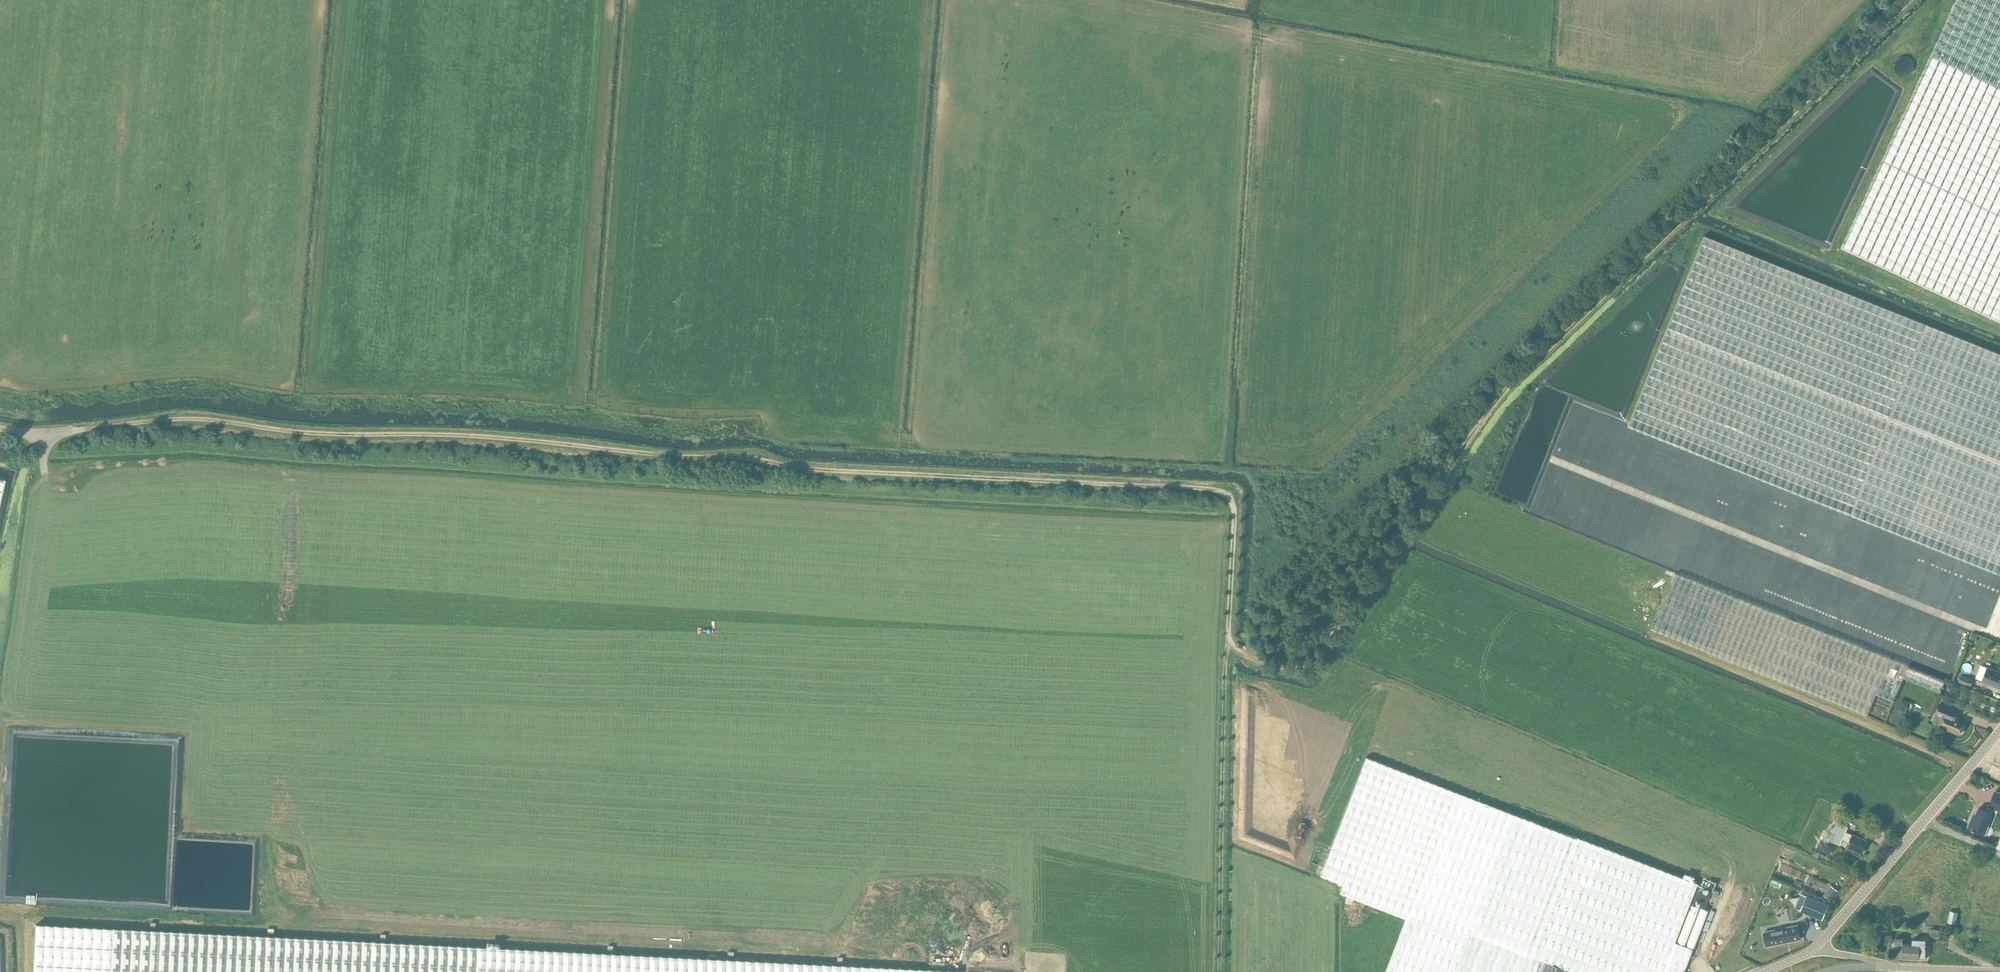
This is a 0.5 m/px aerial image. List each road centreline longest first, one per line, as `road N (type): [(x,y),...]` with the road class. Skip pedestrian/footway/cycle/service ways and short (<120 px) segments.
road 1 (track): [(1227,644),(1235,491),(826,471),(749,455),(316,433),(192,417),(42,433),(0,428)]
road 2 (track): [(1910,0),(1505,397),(1310,677),(1227,644)]
road 3 (track): [(1227,644),(1219,971)]
road 4 (unclassified): [(1816,950),(1999,732)]

